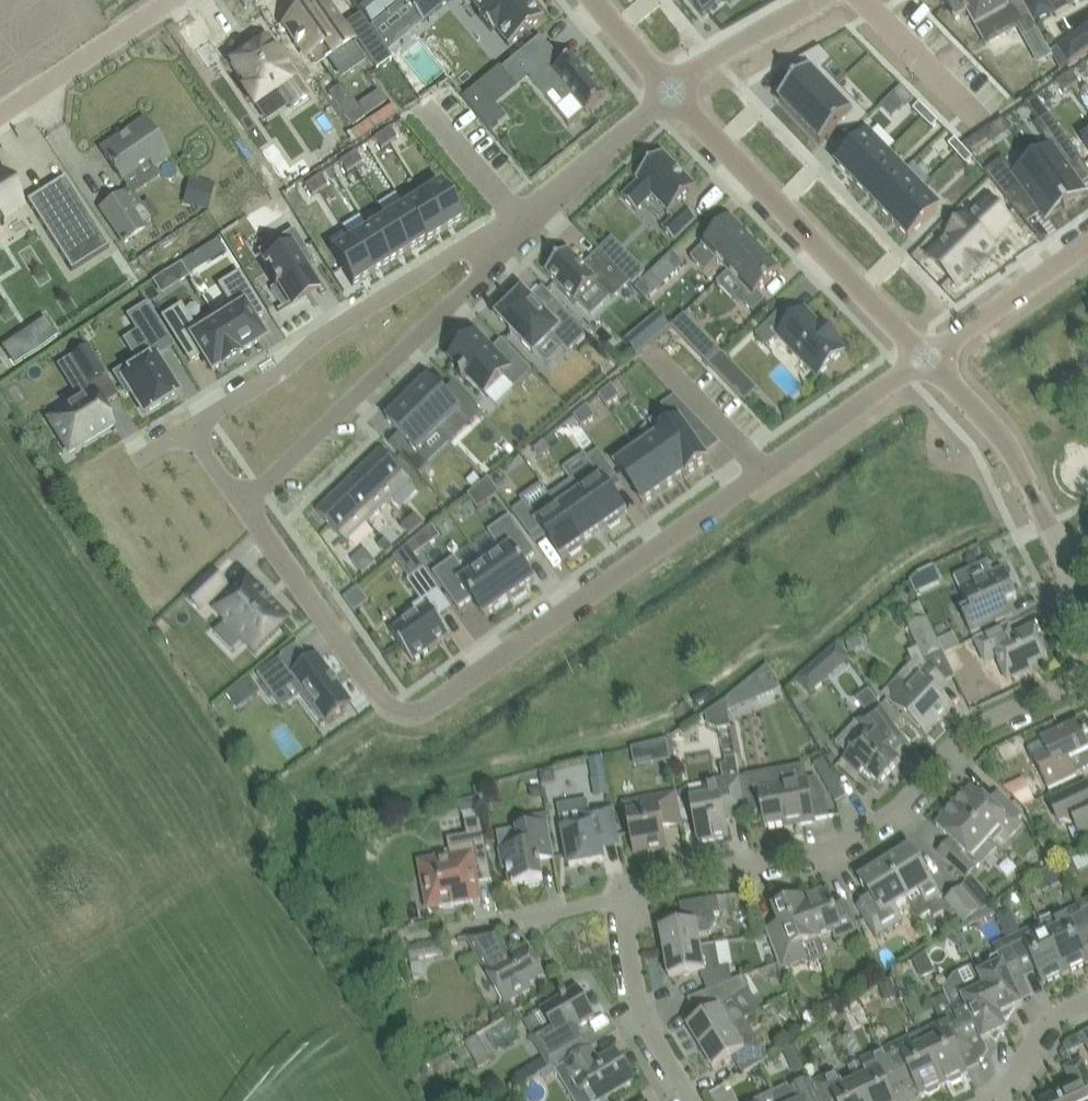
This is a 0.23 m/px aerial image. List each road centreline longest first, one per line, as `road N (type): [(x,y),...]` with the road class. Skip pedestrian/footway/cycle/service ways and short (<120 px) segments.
road 1 (residential): [(926,359),(431,702),(379,700),(246,510)]
road 2 (residential): [(633,895),(656,881),(831,849),(897,810),(971,729),(1087,673)]
road 3 (residential): [(246,510),(473,283),(516,218)]
road 4 (residential): [(516,218),(190,430)]
road 5 (residential): [(669,102),(926,359)]
road 6 (residential): [(926,359),(1001,439),(1061,552)]
road 7 (residential): [(693,1100),(642,1017),(627,922),(633,895)]
road 8 (unclassified): [(0,114),(164,0)]
road 9 (residential): [(1087,244),(926,359)]
road 10 (residential): [(669,102),(837,0)]
road 11 (residential): [(669,102),(516,218)]
road 12 (residential): [(450,931),(633,895)]
road 13 (residential): [(1087,1001),(1051,1018),(994,1098)]
road 14 (residential): [(588,0),(669,102)]

